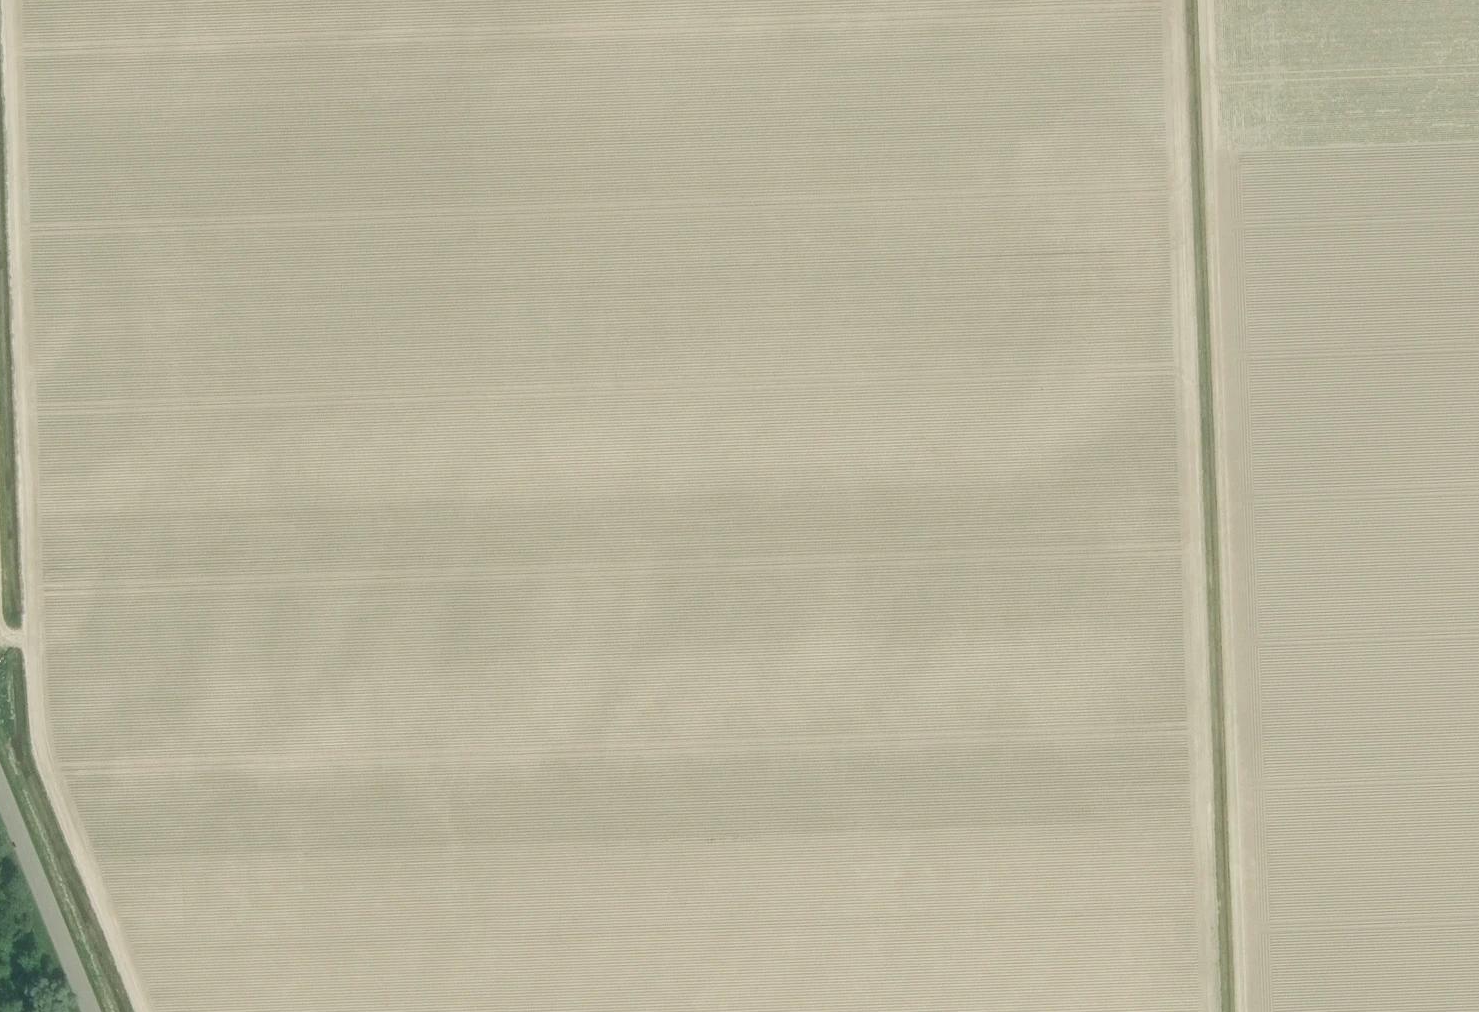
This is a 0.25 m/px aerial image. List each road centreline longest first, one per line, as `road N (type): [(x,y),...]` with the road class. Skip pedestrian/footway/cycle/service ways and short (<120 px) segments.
road 1 (unclassified): [(91,1011),(0,789)]

